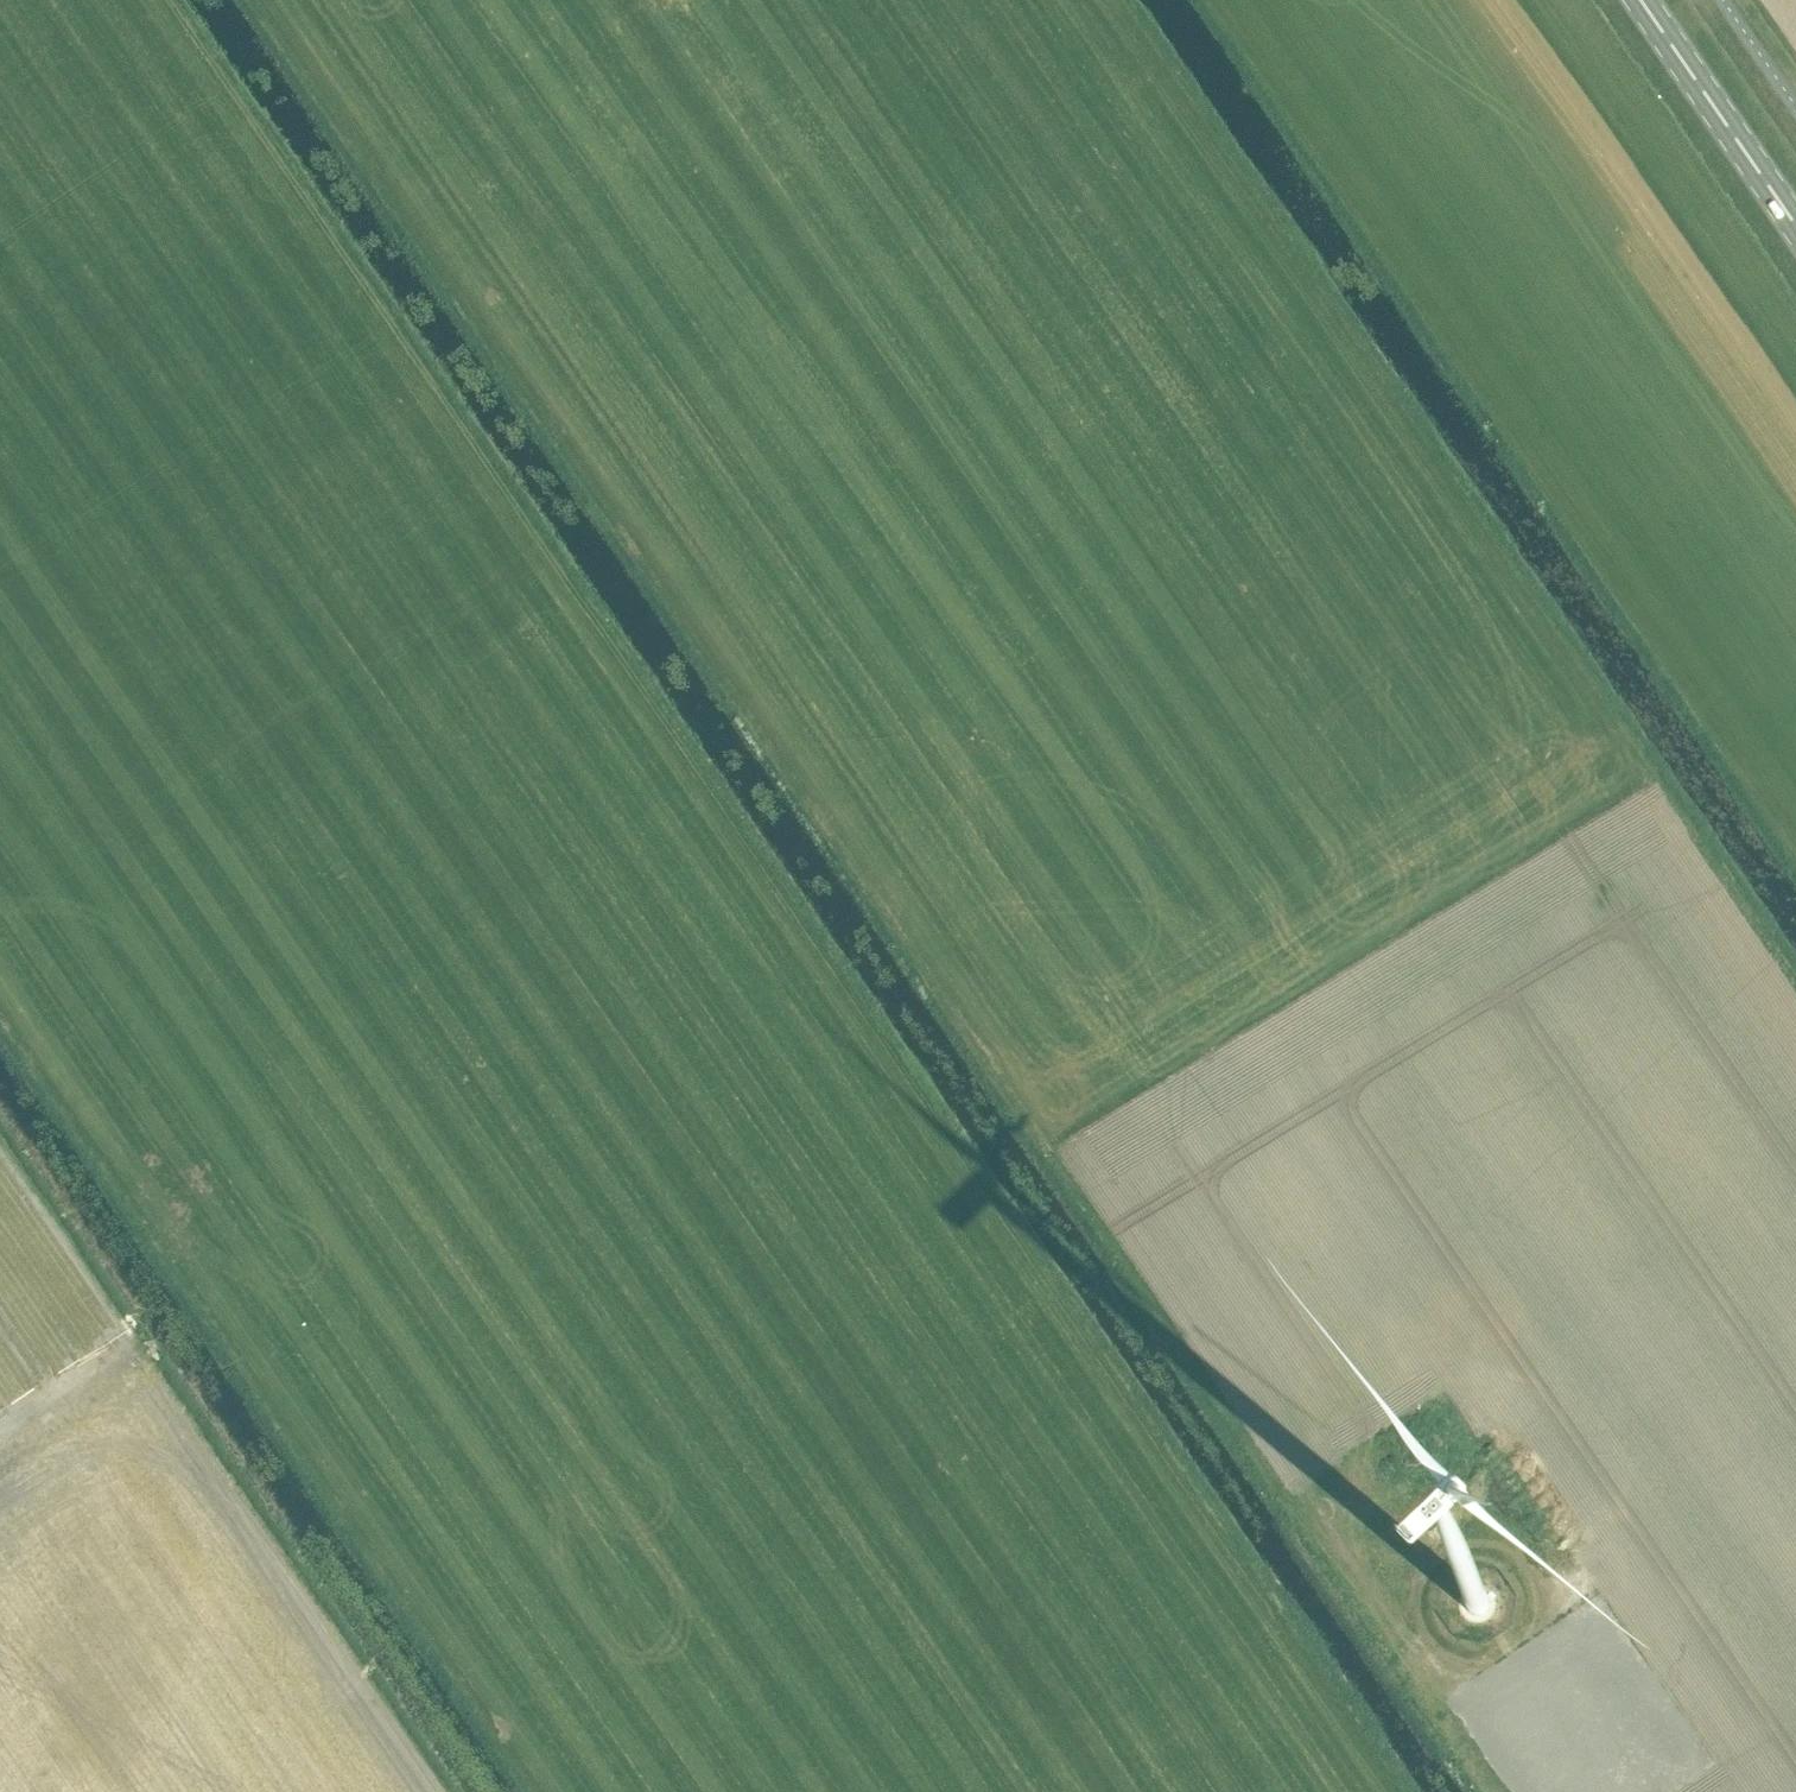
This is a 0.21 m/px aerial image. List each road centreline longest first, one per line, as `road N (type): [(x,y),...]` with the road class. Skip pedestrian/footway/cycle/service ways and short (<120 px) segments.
road 1 (primary): [(1795,225),(1641,0)]

